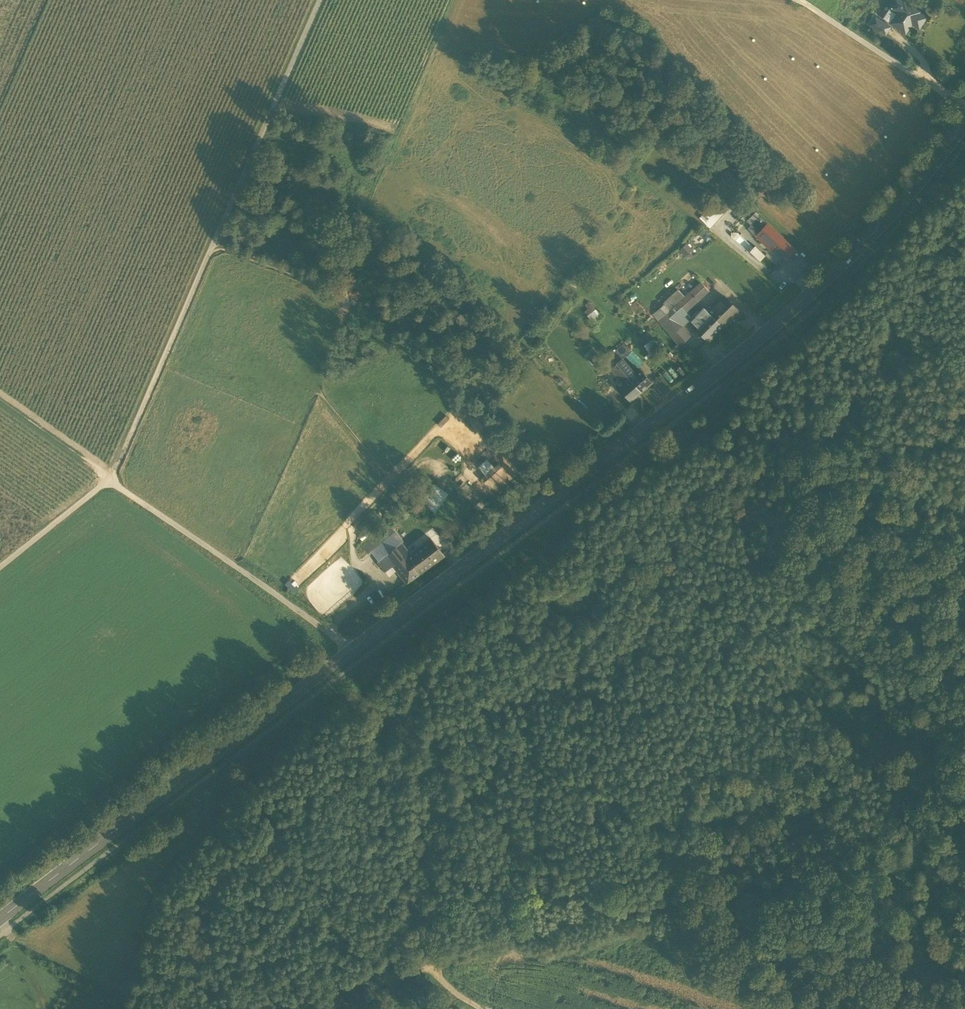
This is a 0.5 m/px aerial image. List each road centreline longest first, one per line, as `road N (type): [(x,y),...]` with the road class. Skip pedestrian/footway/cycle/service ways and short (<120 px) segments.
road 1 (secondary): [(0,919),(728,364),(873,234),(964,121)]
road 2 (track): [(0,565),(110,479),(319,0)]
road 3 (track): [(964,706),(654,902),(593,901),(422,963)]
road 4 (track): [(0,402),(350,652)]
road 5 (track): [(237,753),(422,963)]
road 6 (track): [(799,0),(964,109)]

